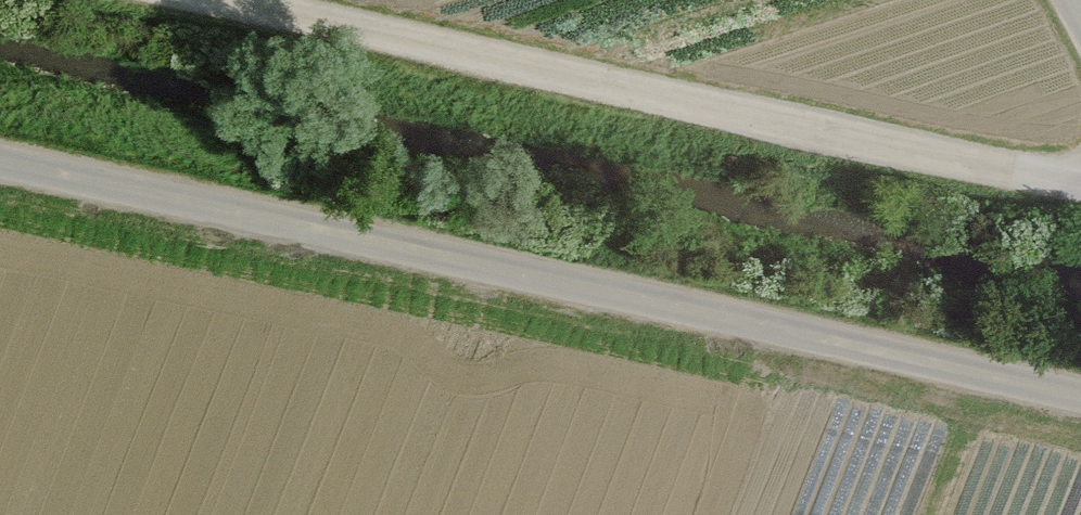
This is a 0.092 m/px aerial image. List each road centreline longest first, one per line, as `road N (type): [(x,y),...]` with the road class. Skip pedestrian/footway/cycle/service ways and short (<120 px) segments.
road 1 (track): [(1080,406),(0,178)]
road 2 (track): [(223,0),(1080,180)]

